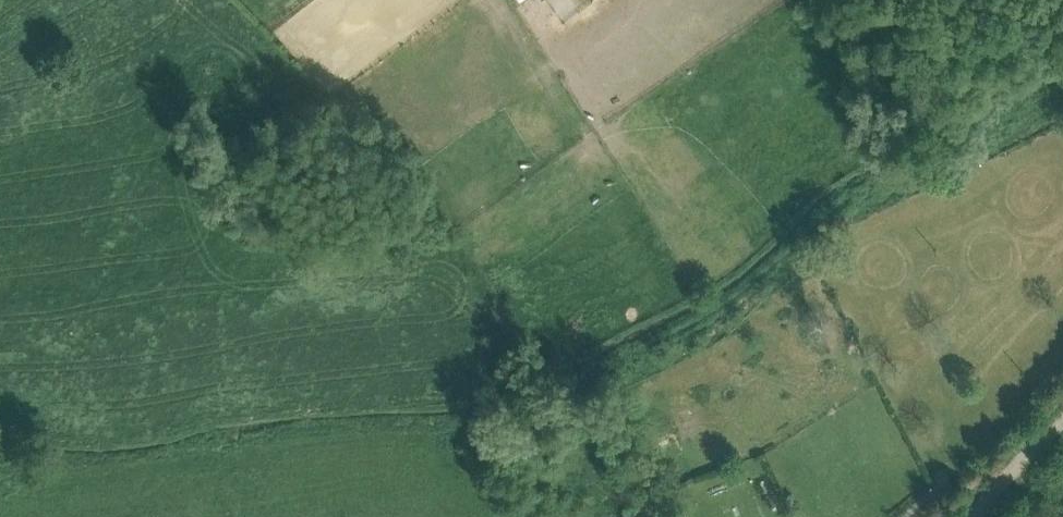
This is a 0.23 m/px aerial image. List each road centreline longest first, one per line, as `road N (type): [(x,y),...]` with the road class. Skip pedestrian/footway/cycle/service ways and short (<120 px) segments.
road 1 (unclassified): [(1062,419),(985,497),(976,516)]

